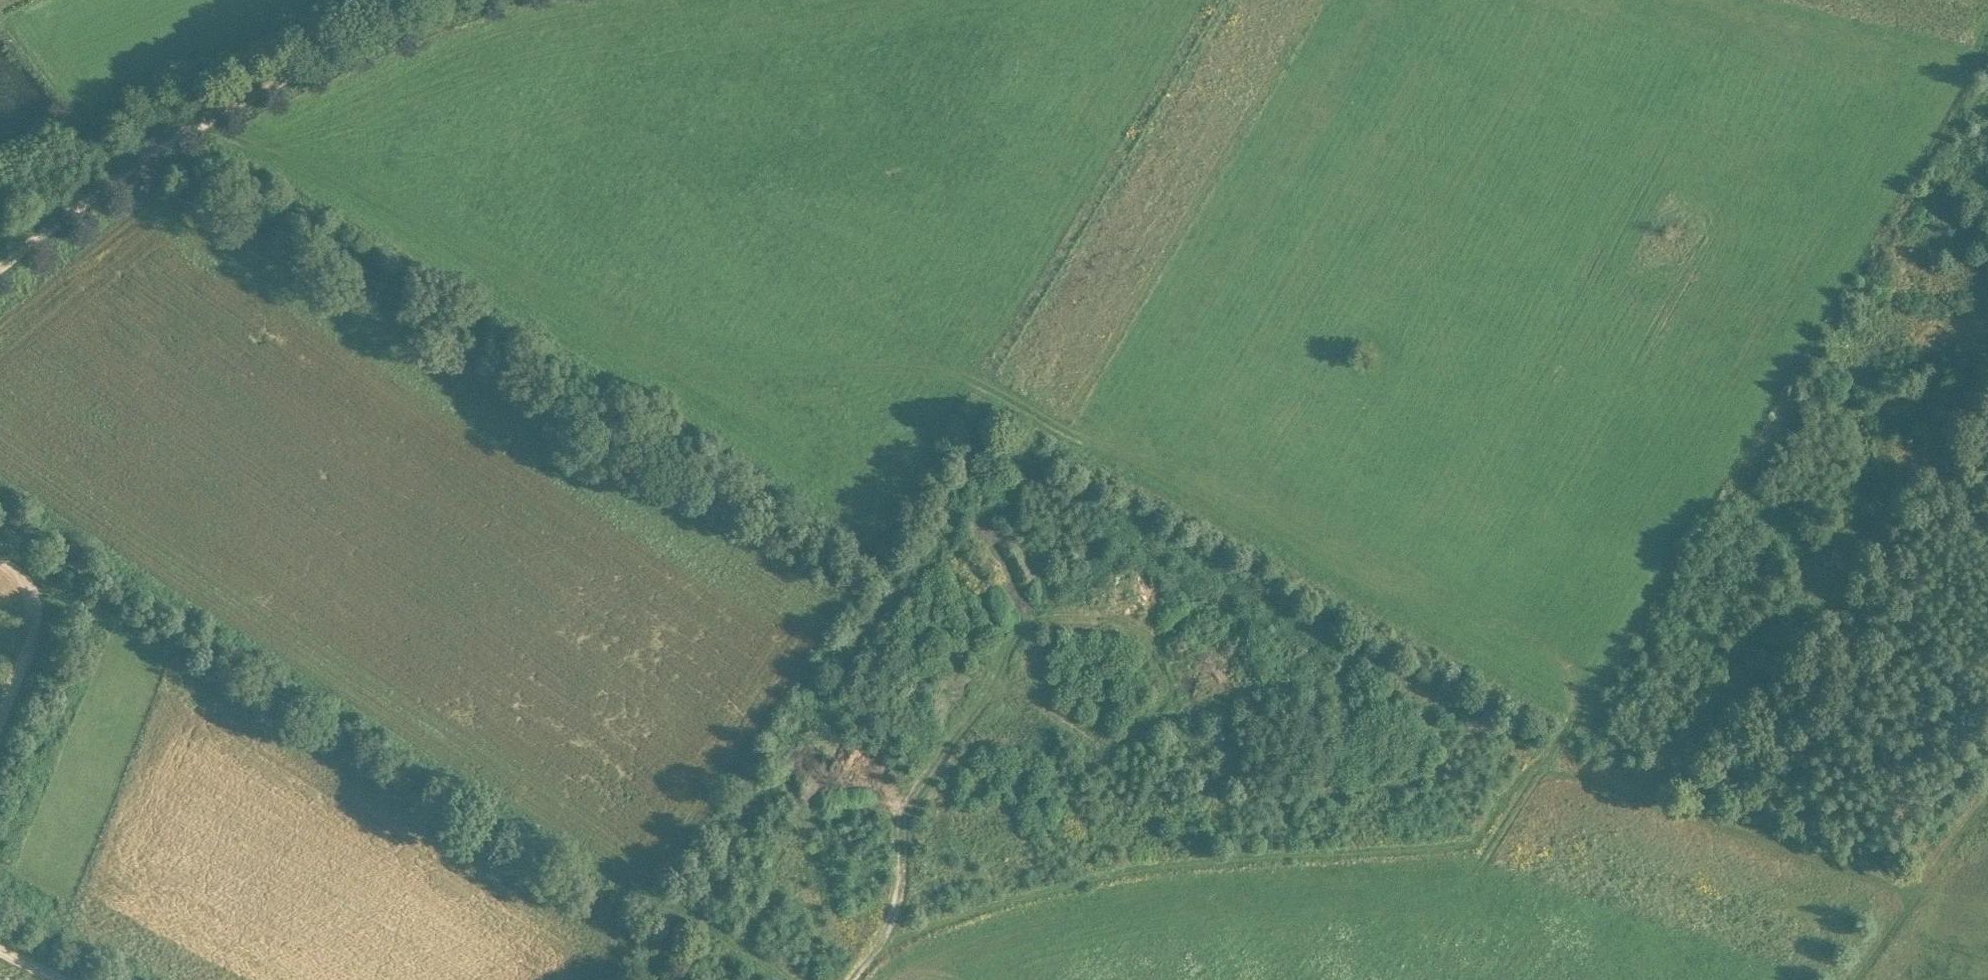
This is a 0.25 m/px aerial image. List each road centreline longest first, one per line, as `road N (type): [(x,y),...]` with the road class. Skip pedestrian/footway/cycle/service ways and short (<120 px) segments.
road 1 (track): [(849,979),(890,940),(932,922),(1073,884),(1232,862),(1458,845),(1482,834),(1529,764),(1560,755),(1668,809),(1890,882),(1895,908),(1854,979)]
road 2 (track): [(0,264),(184,128),(460,0)]
road 3 (track): [(0,562),(28,584),(35,603),(0,723)]

